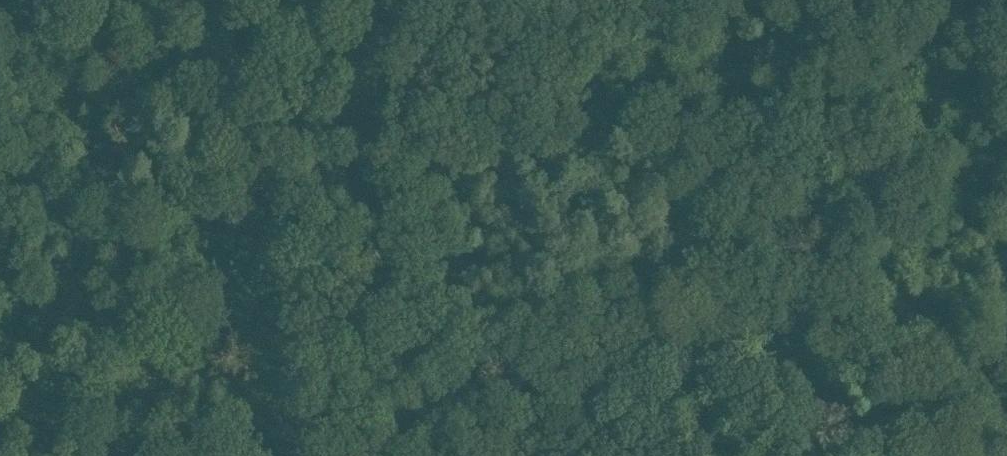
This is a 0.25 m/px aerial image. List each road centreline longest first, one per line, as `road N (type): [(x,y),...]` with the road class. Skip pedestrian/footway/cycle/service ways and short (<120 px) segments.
road 1 (track): [(230,0),(307,455)]

